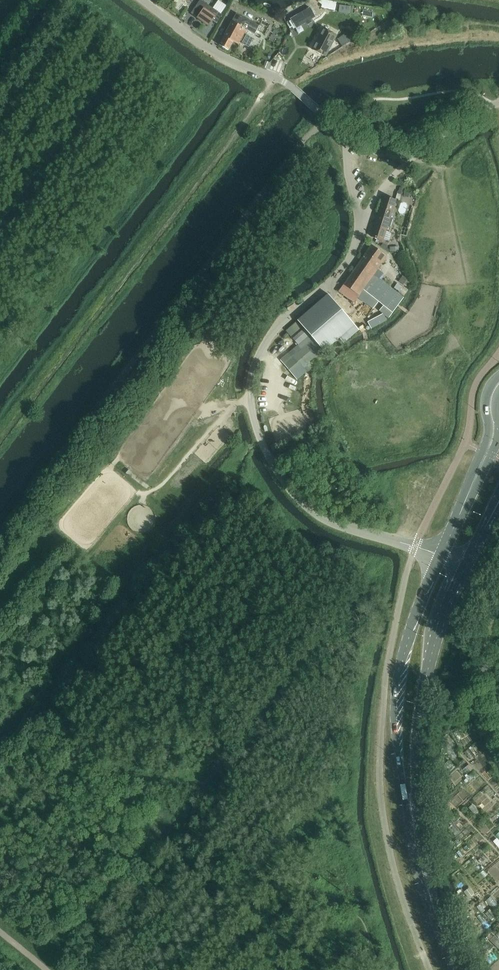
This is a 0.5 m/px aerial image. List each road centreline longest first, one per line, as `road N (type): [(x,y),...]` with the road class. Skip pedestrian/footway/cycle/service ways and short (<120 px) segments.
road 1 (unclassified): [(441,555),(314,514),(274,467),(252,414),(253,368),(267,341),(286,313),(351,259),(362,227),(344,134),(291,88),(201,44),(142,0)]
road 2 (secondary): [(441,555),(401,658),(395,697),(420,866)]
road 3 (secondary): [(420,866),(418,732),(442,622),(468,563)]

